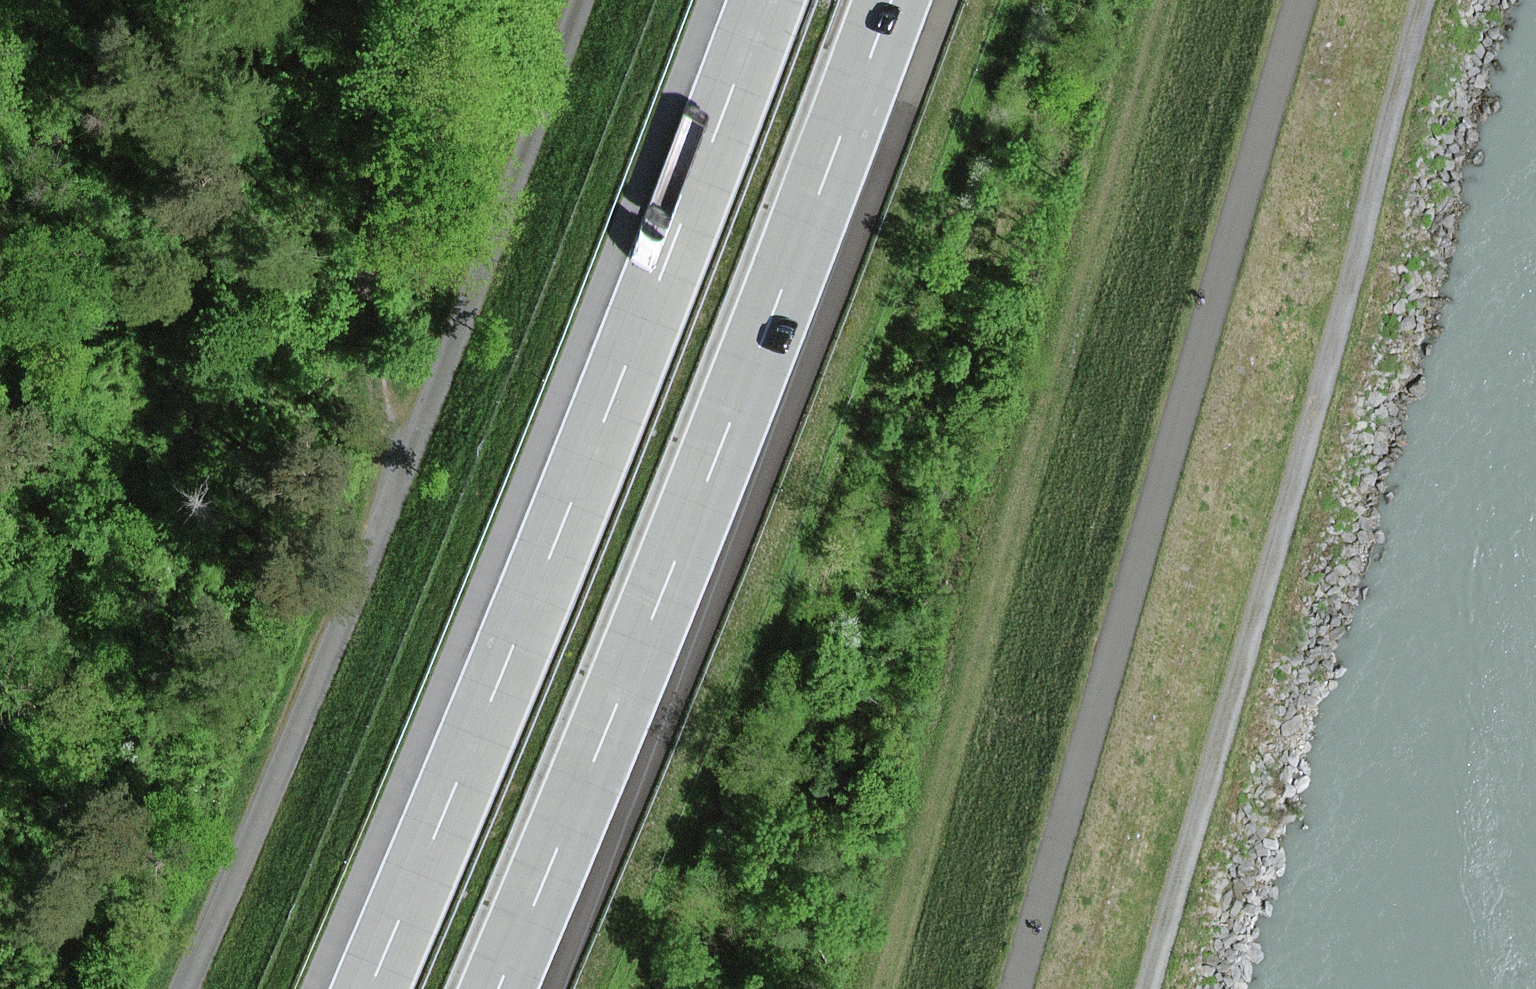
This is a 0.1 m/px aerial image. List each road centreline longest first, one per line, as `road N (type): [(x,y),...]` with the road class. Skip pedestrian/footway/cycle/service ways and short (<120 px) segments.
road 1 (motorway): [(761,0),(471,749),(366,988)]
road 2 (motorway): [(495,988),(577,803),(889,0)]
road 3 (track): [(1300,0),(1016,988)]
road 4 (track): [(1146,988),(1428,0)]
road 5 (track): [(182,988),(407,461)]
road 6 (track): [(407,461),(579,0)]
road 7 (track): [(407,461),(375,343),(379,0)]

